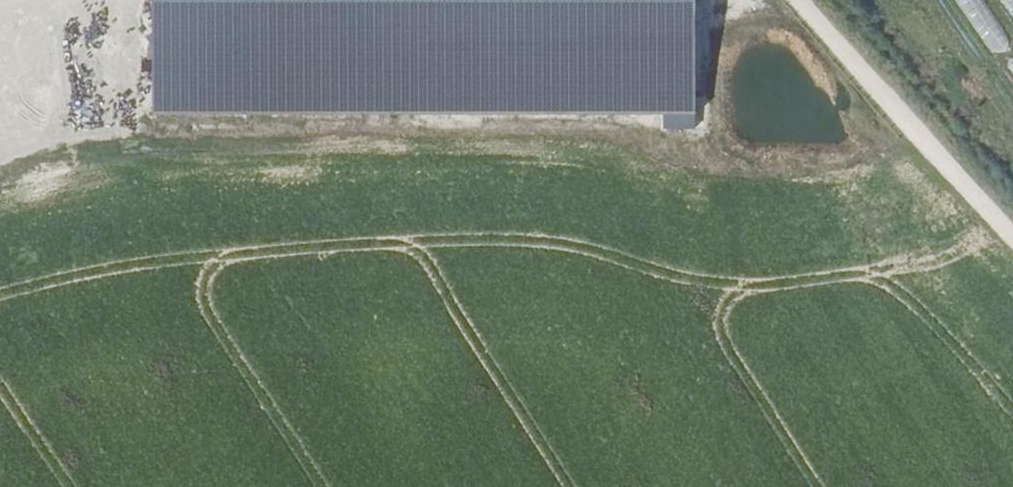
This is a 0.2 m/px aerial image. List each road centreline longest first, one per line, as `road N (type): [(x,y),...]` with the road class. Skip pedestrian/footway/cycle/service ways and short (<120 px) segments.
road 1 (track): [(795,0),(1012,237)]

